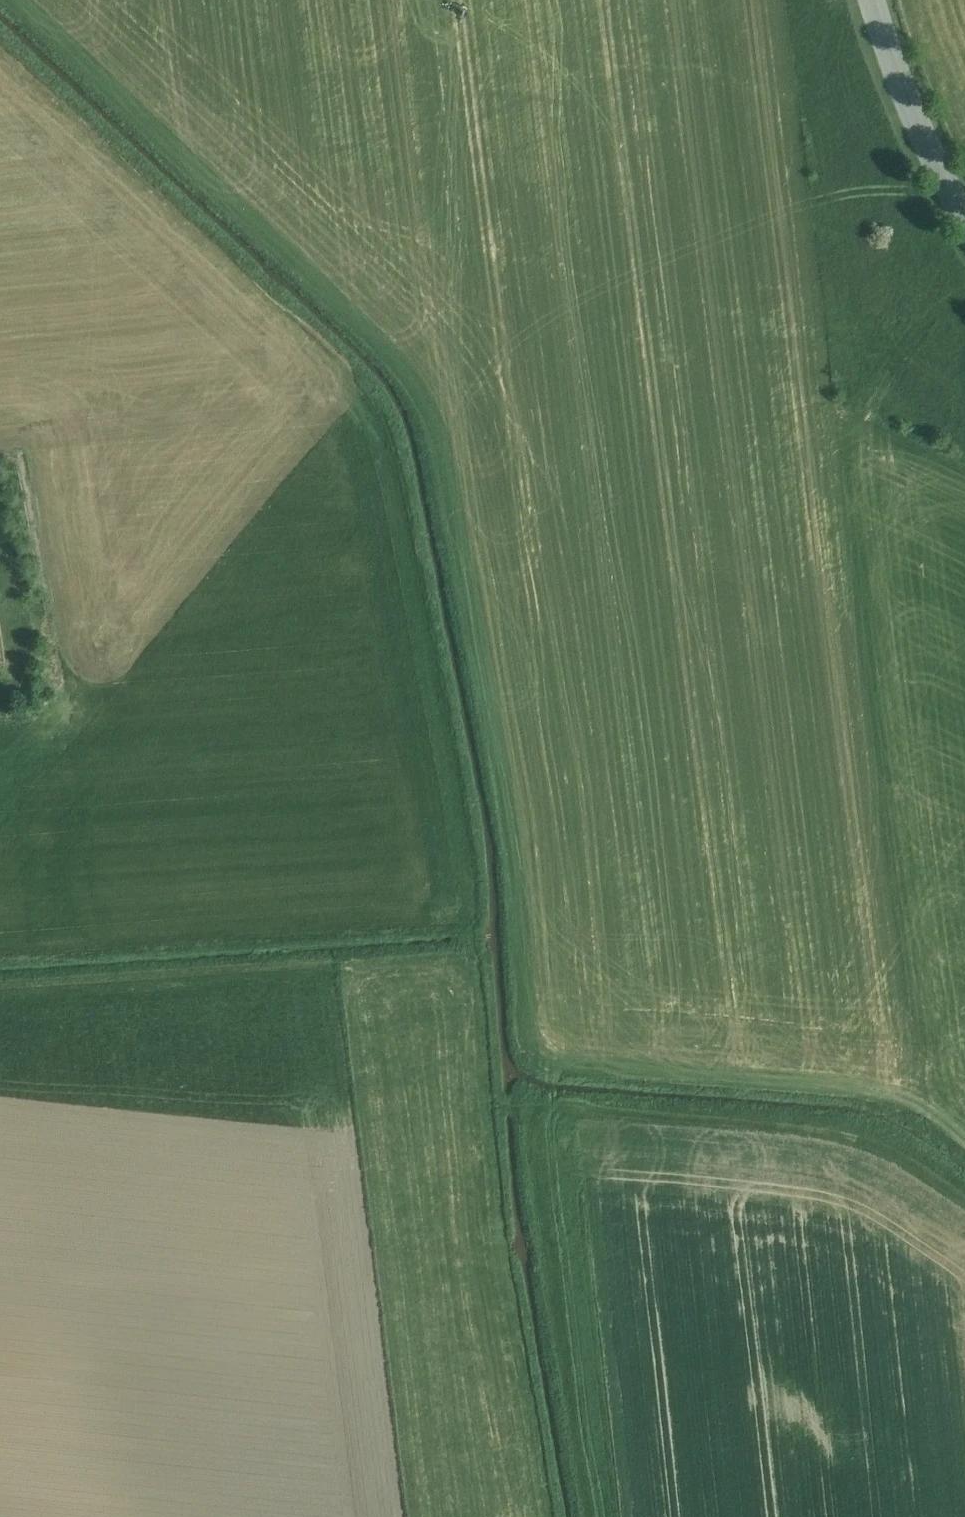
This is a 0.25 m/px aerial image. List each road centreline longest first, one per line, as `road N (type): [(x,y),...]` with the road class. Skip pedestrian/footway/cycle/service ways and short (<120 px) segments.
road 1 (unclassified): [(874,0),(964,216)]

